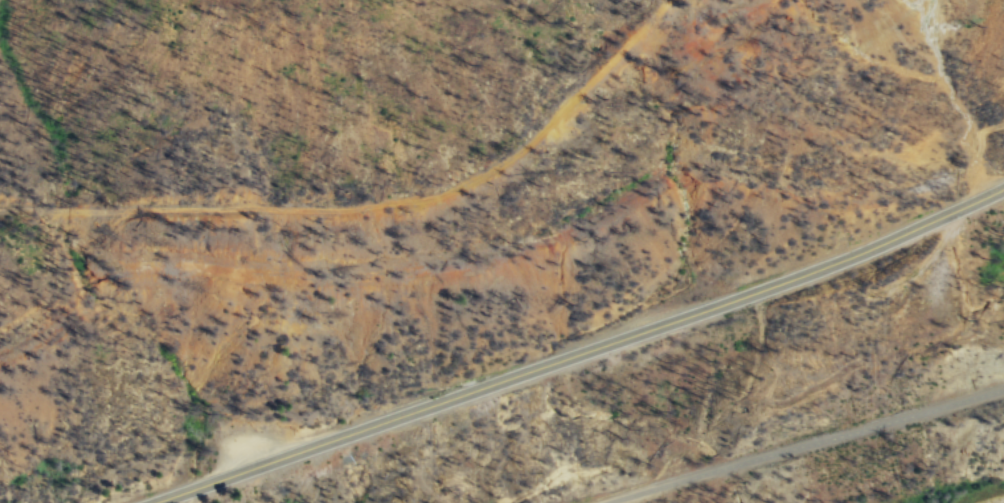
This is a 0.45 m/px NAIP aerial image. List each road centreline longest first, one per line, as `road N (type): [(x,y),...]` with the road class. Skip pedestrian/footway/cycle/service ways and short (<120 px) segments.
road 1 (tertiary): [(1003,197),(778,288),(151,502)]
road 2 (track): [(0,208),(362,206),(450,193),(542,147),(678,0)]

